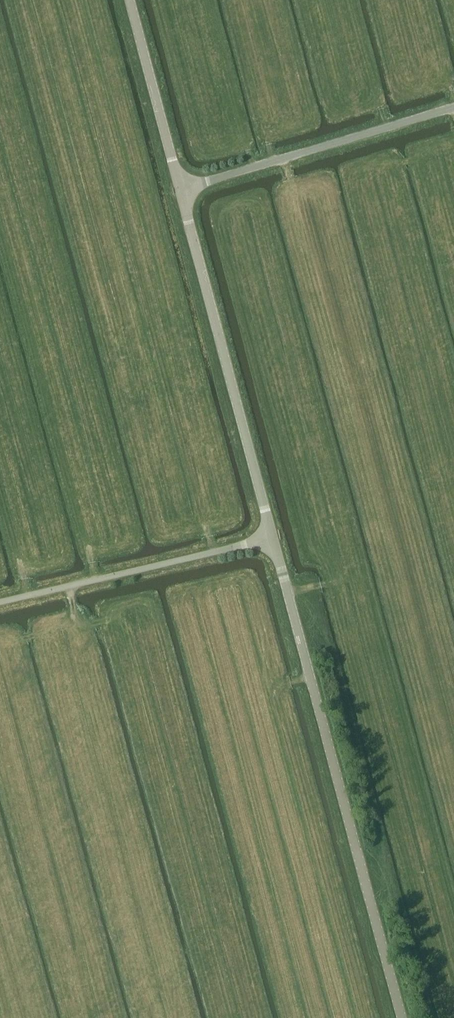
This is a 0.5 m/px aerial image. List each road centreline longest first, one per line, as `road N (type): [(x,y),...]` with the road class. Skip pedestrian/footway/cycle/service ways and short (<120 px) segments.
road 1 (unclassified): [(402,1017),(270,535)]
road 2 (unclassified): [(270,535),(181,189)]
road 3 (unclassified): [(181,189),(453,107)]
road 4 (unclassified): [(0,599),(270,535)]
road 5 (unclassified): [(181,189),(130,0)]

